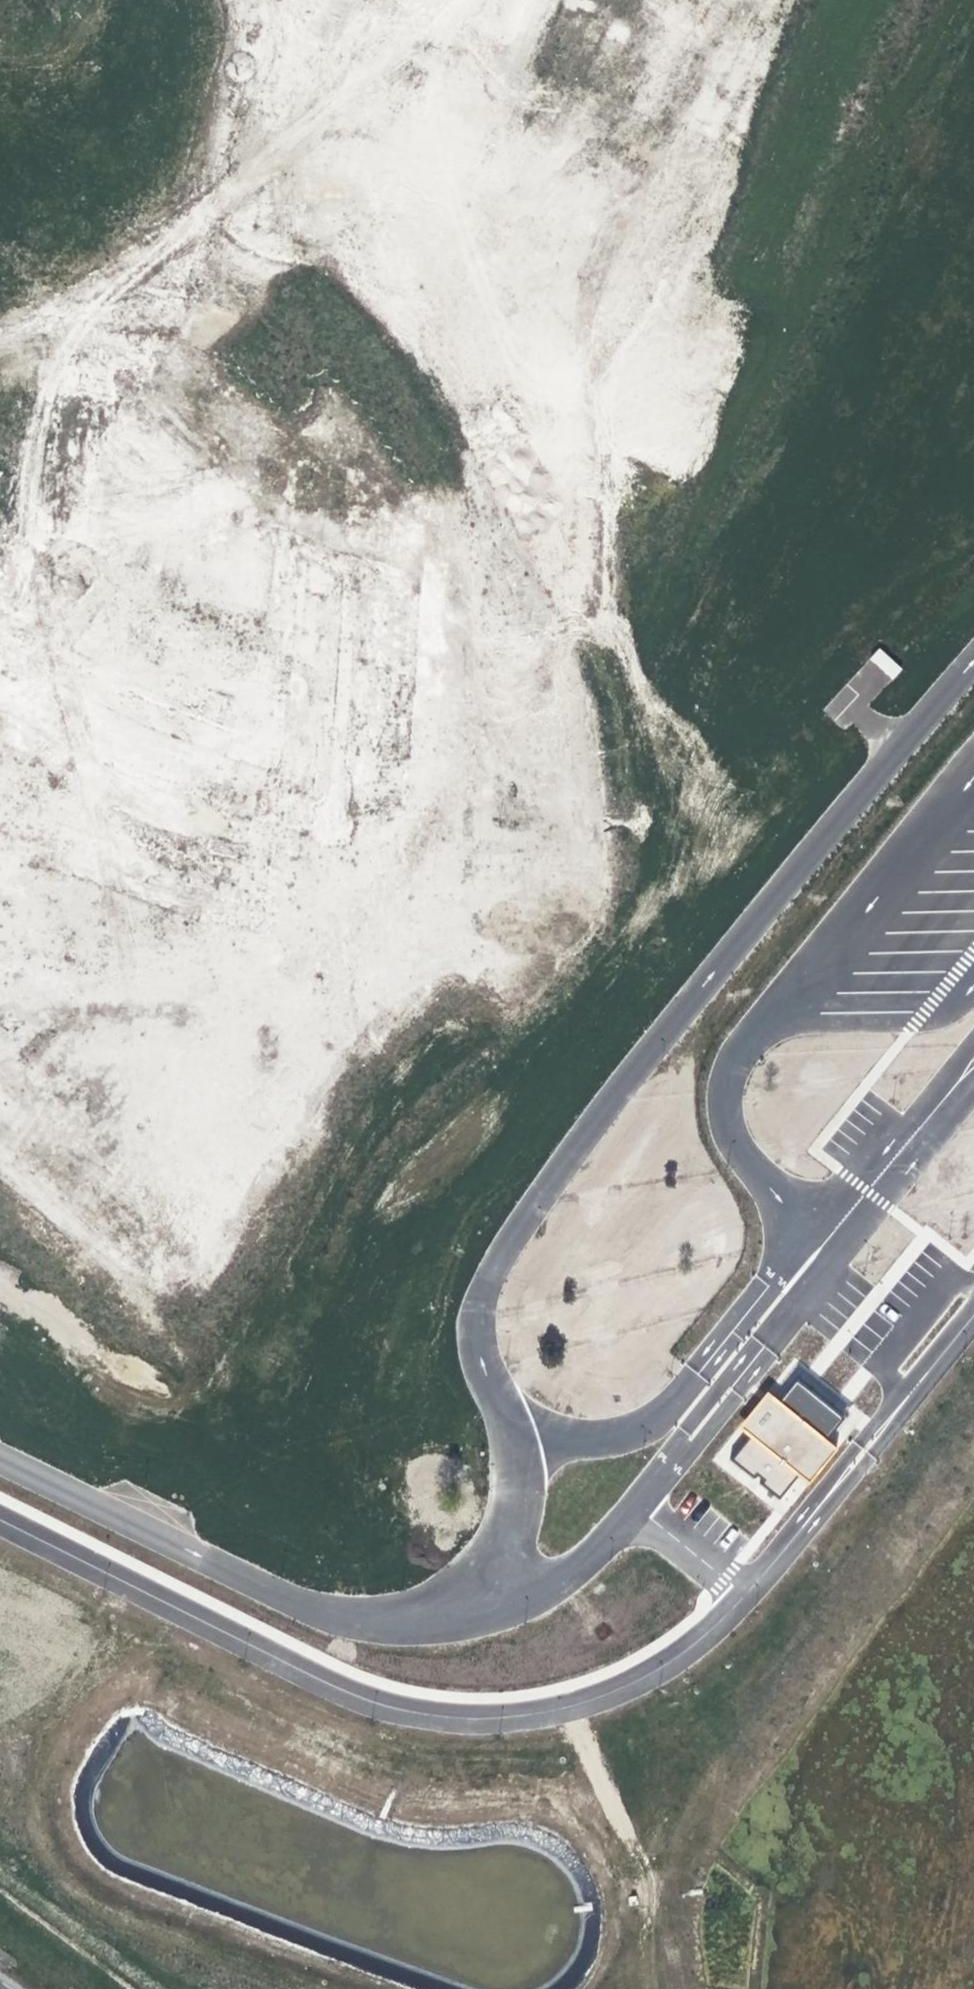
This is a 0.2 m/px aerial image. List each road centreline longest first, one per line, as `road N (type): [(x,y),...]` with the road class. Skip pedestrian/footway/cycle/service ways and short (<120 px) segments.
road 1 (unclassified): [(684,1424),(563,1439),(516,1419),(487,1367),(478,1290),(652,1045),(973,662)]
road 2 (unclassified): [(0,1469),(337,1623),(444,1619),(511,1602),(593,1554),(684,1424)]
road 3 (unclassified): [(973,1063),(684,1424)]

